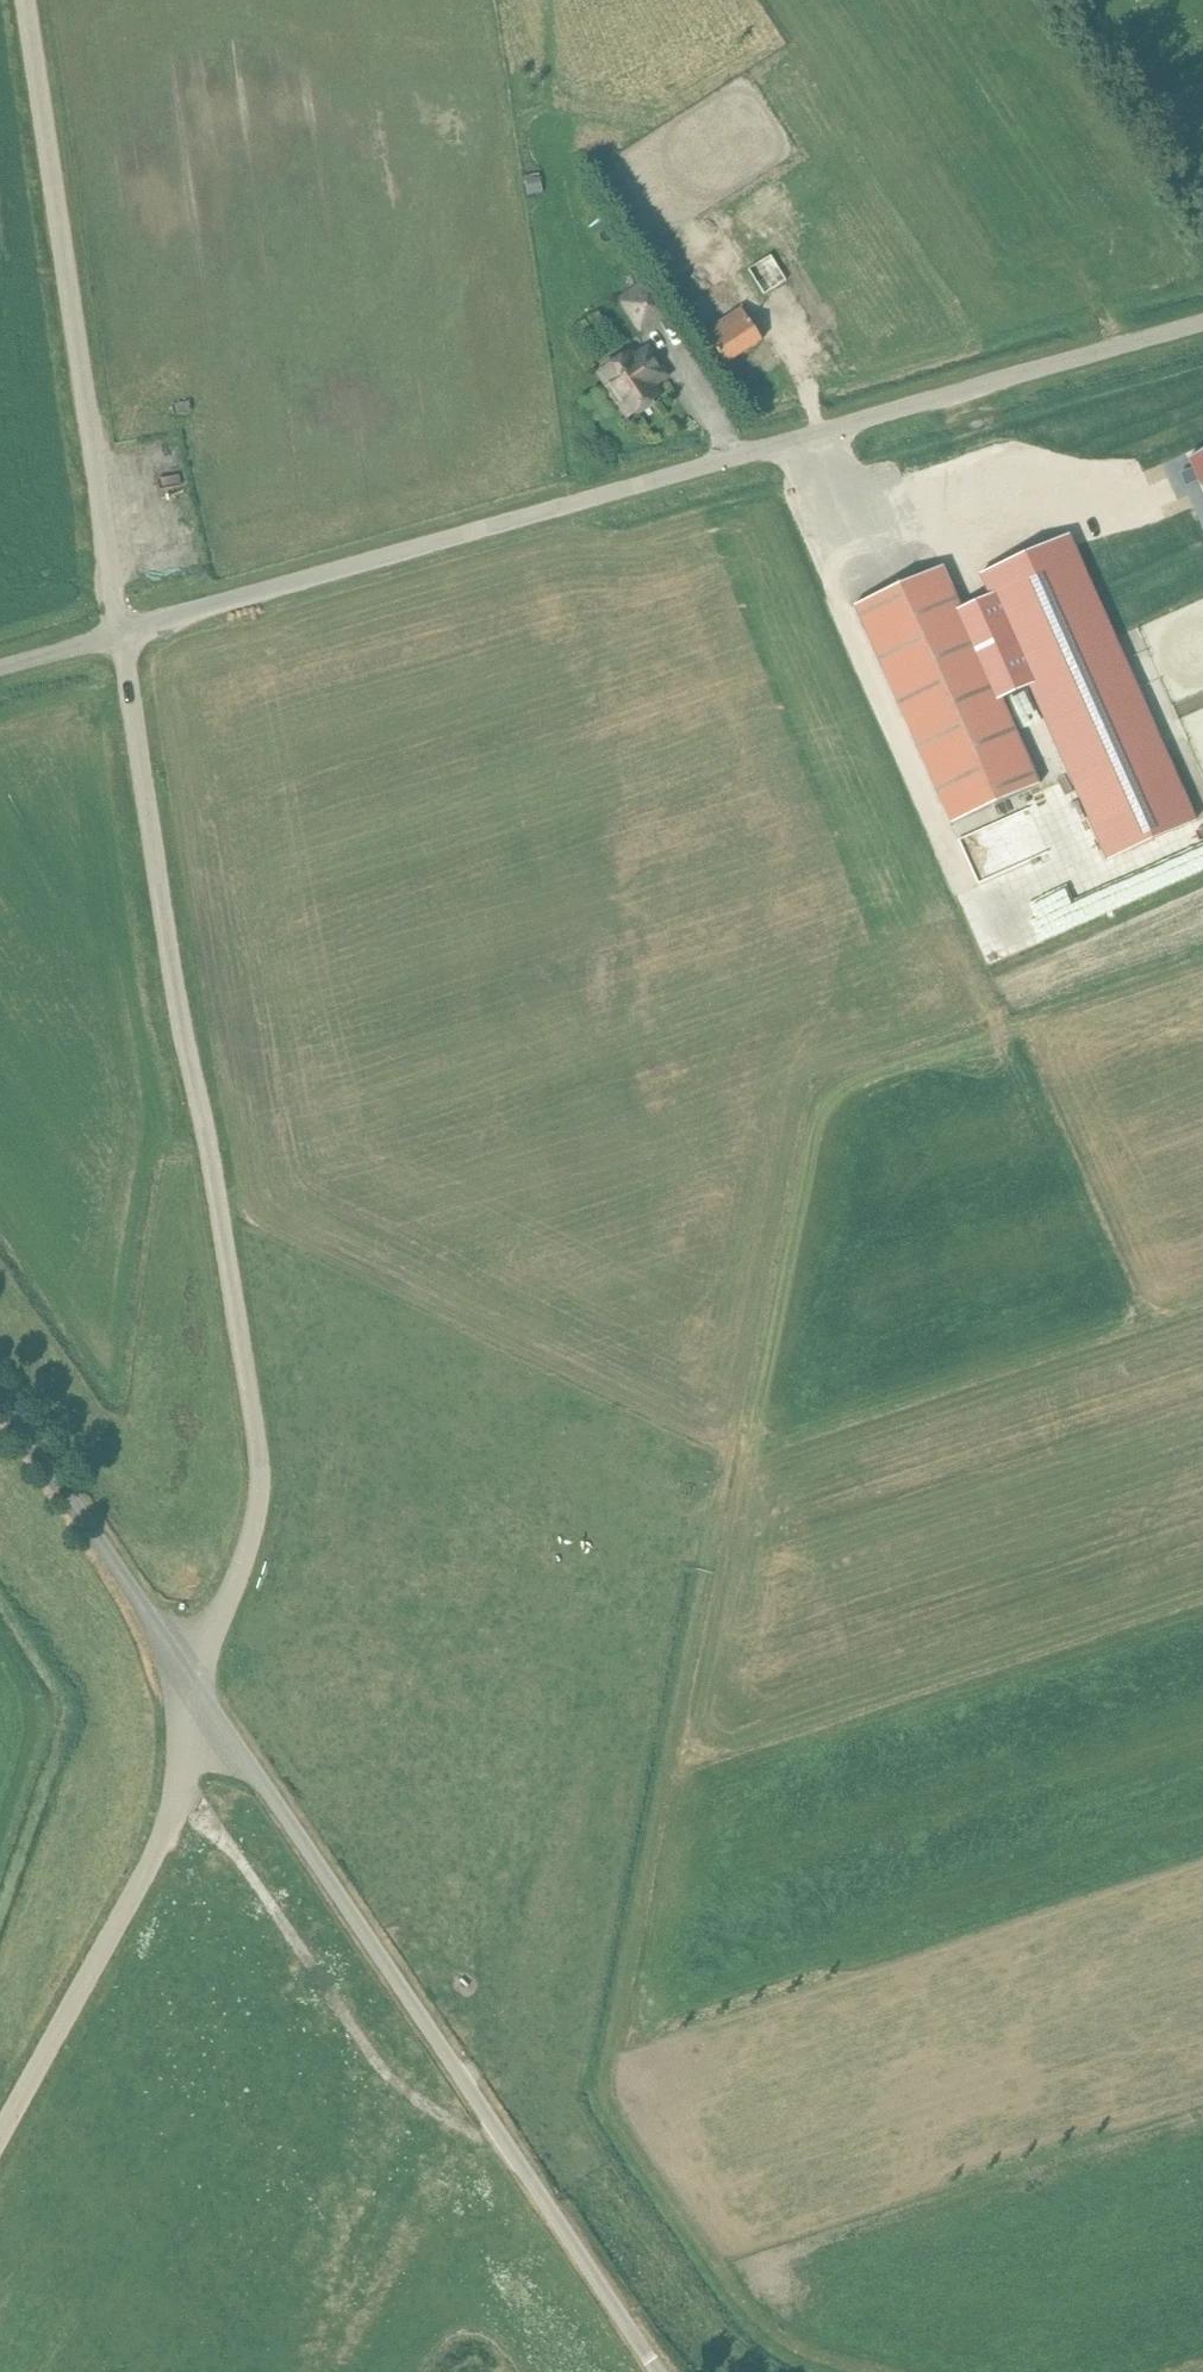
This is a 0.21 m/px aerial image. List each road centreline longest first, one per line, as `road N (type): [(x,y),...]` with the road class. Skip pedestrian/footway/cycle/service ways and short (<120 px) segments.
road 1 (unclassified): [(0,673),(1202,324)]
road 2 (unclassified): [(662,2371),(199,1685)]
road 3 (unclassified): [(0,2131),(152,1853),(184,1768),(199,1685)]
road 4 (track): [(486,2140),(389,2078),(184,1768)]
road 5 (unclassified): [(199,1685),(0,1375)]

